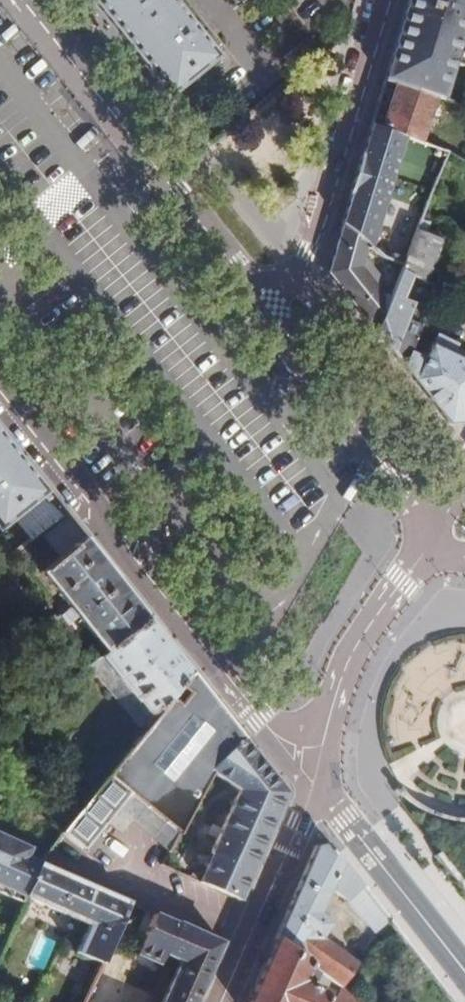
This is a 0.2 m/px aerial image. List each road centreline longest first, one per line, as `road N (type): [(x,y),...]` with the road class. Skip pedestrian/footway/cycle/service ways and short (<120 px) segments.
road 1 (unclassified): [(0,395),(315,781)]
road 2 (residential): [(265,299),(21,0)]
road 3 (residential): [(423,556),(415,501),(381,444),(265,299)]
road 4 (residential): [(380,0),(327,201),(292,270)]
road 5 (residential): [(292,270),(462,478)]
road 6 (tertiary): [(315,781),(345,668),(423,556)]
road 7 (tertiary): [(222,1001),(315,781)]

